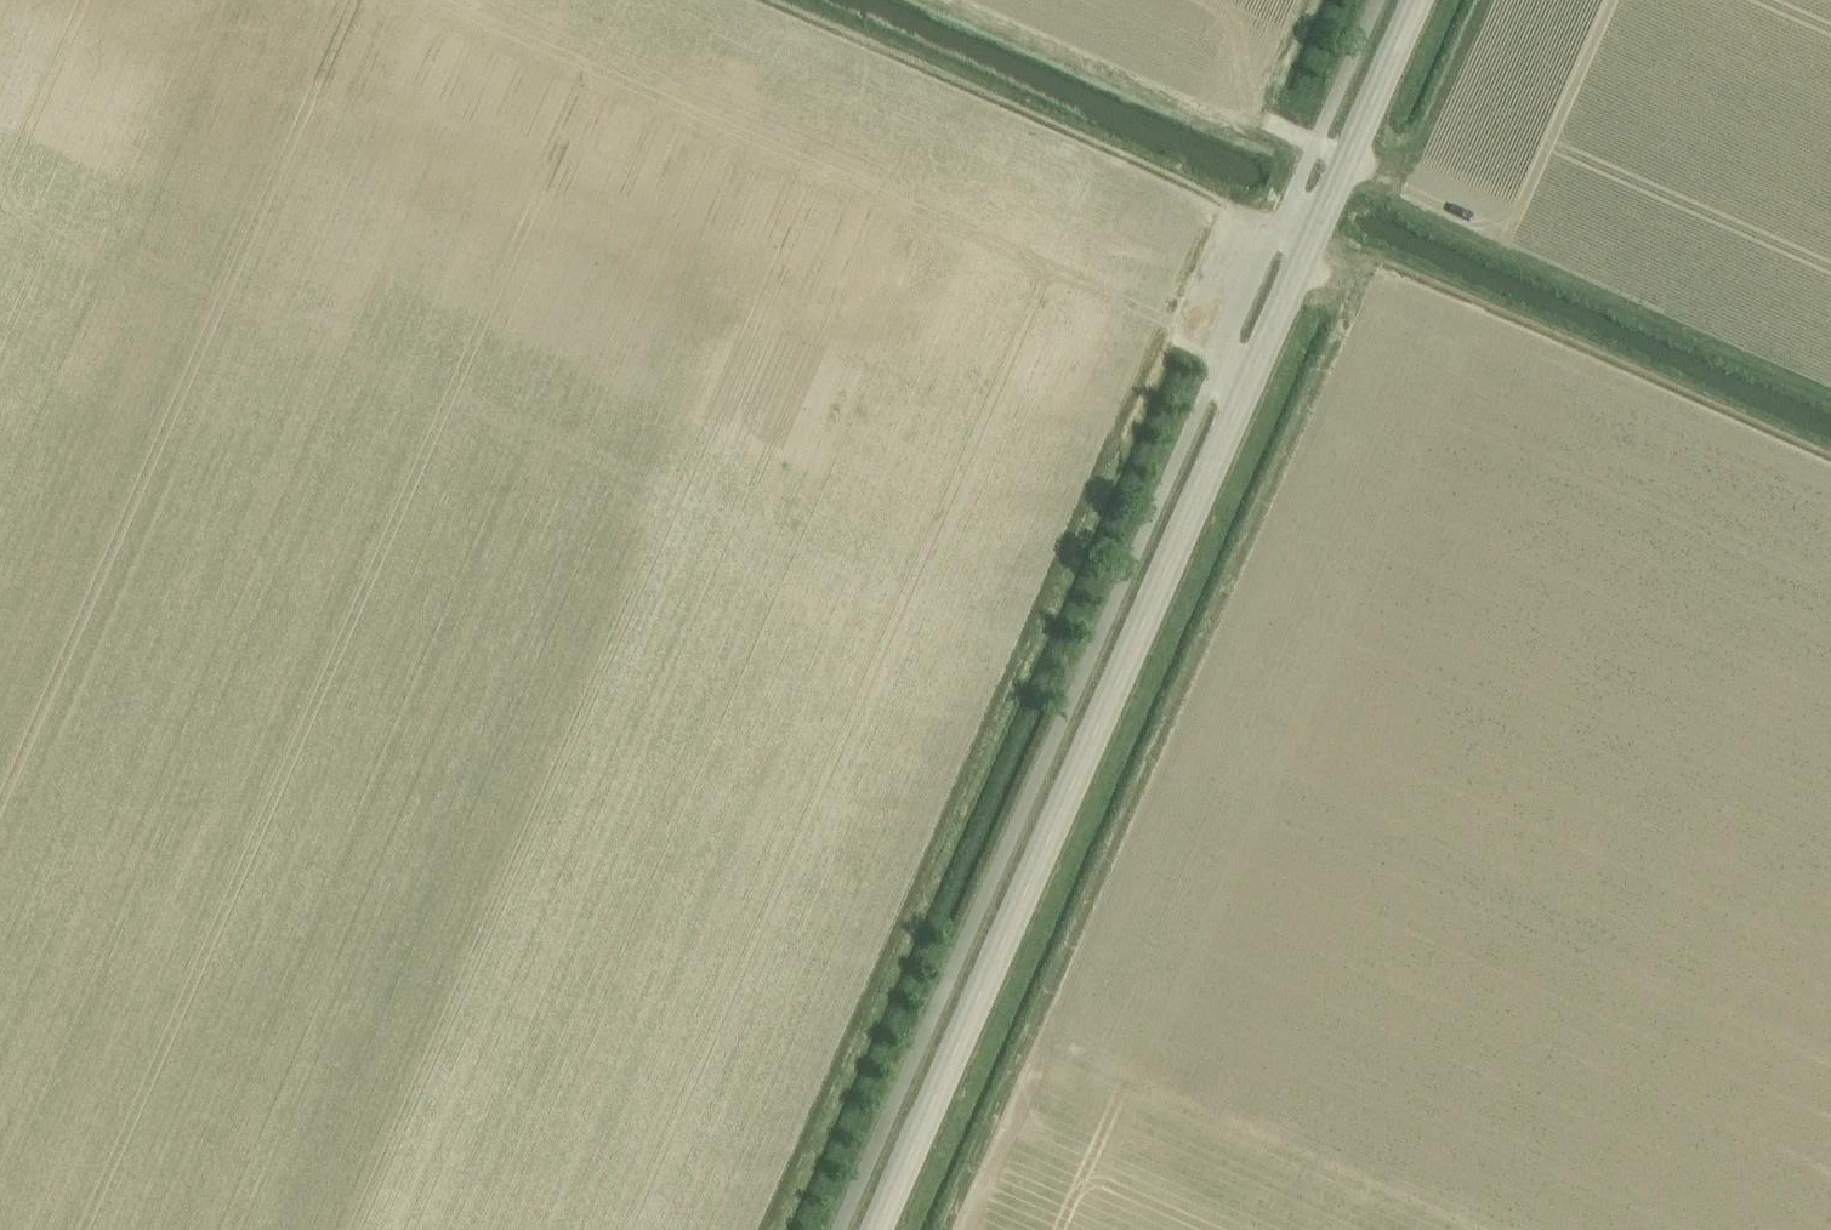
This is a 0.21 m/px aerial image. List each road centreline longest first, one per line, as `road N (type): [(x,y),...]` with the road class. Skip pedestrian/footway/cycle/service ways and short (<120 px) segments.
road 1 (secondary): [(875,1229),(1414,0)]

